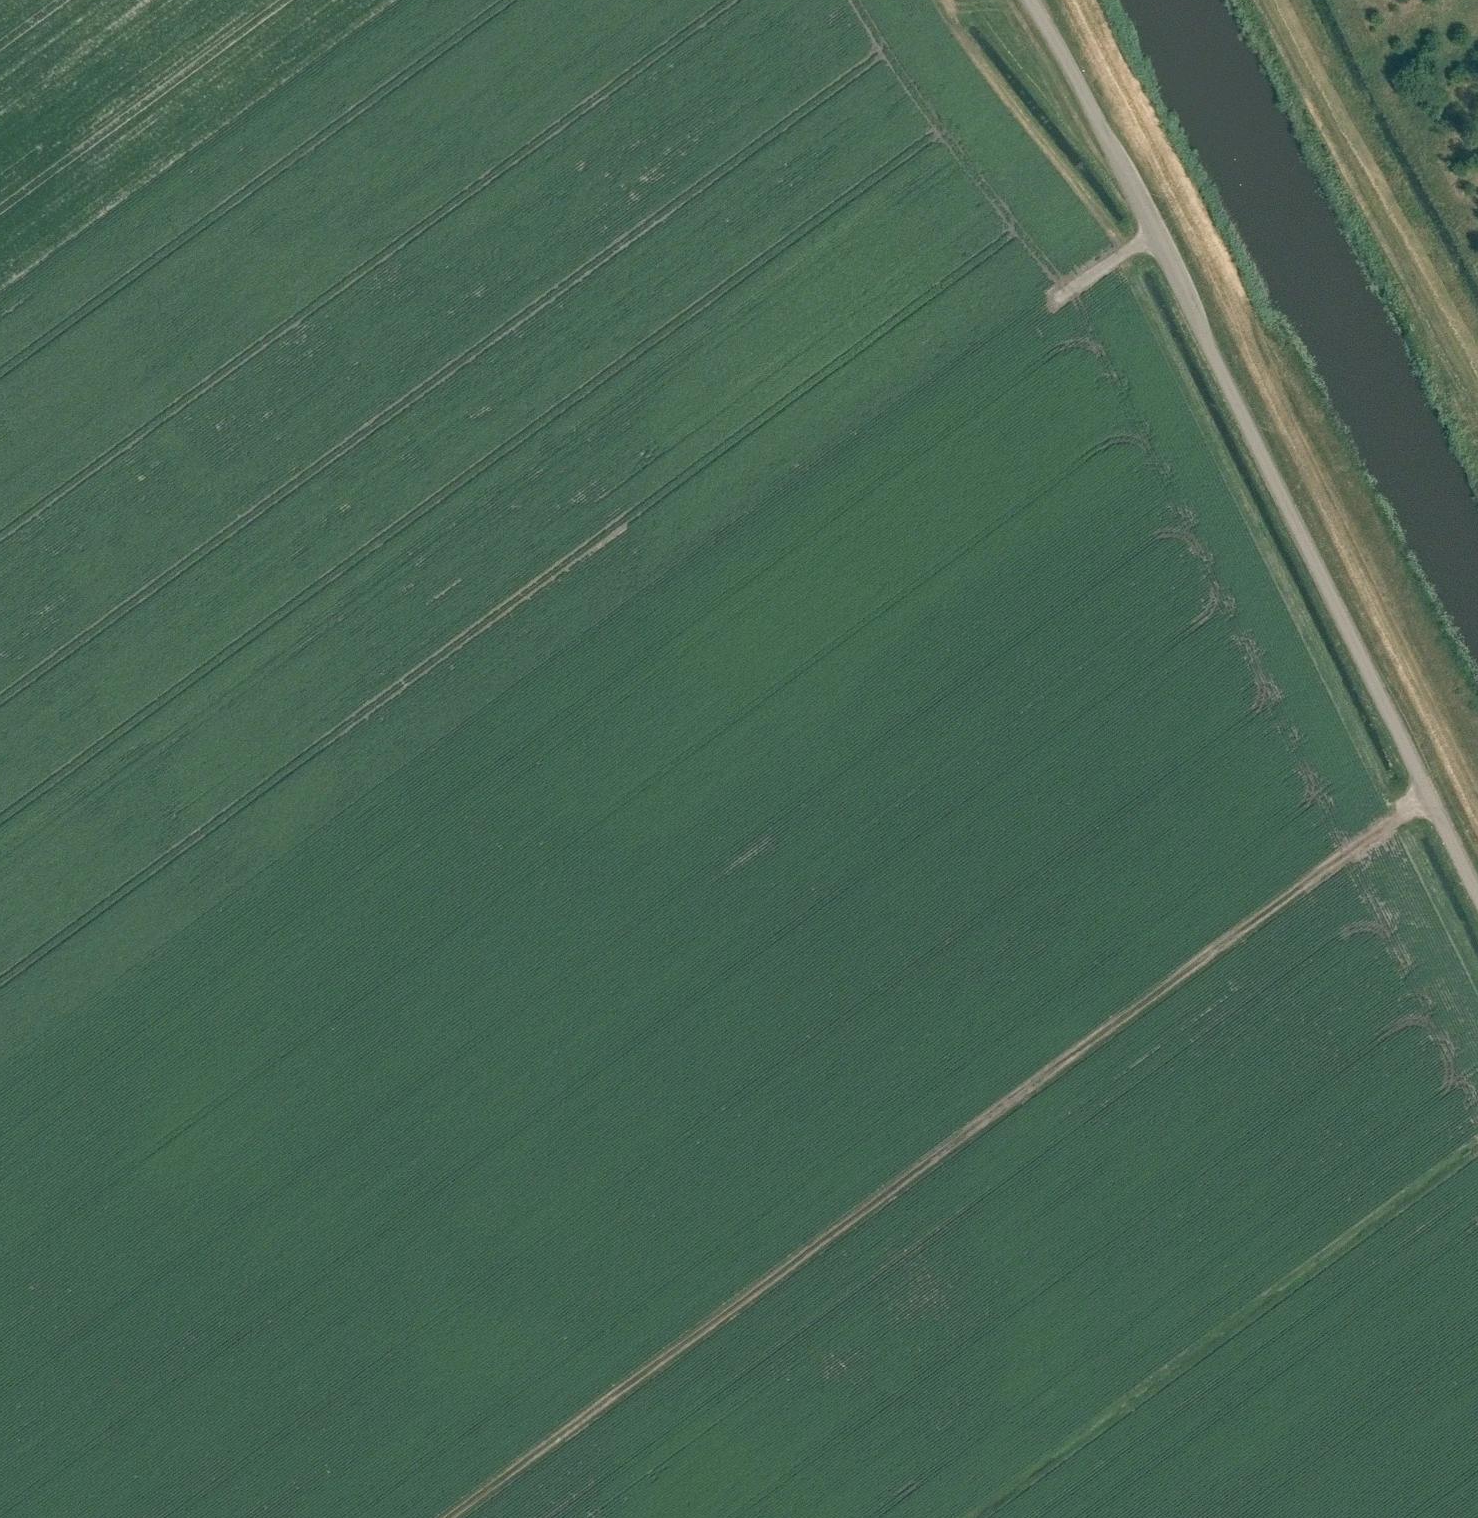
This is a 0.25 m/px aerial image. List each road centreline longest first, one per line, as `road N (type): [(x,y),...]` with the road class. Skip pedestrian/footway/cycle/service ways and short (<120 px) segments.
road 1 (unclassified): [(1477,925),(1024,0)]

